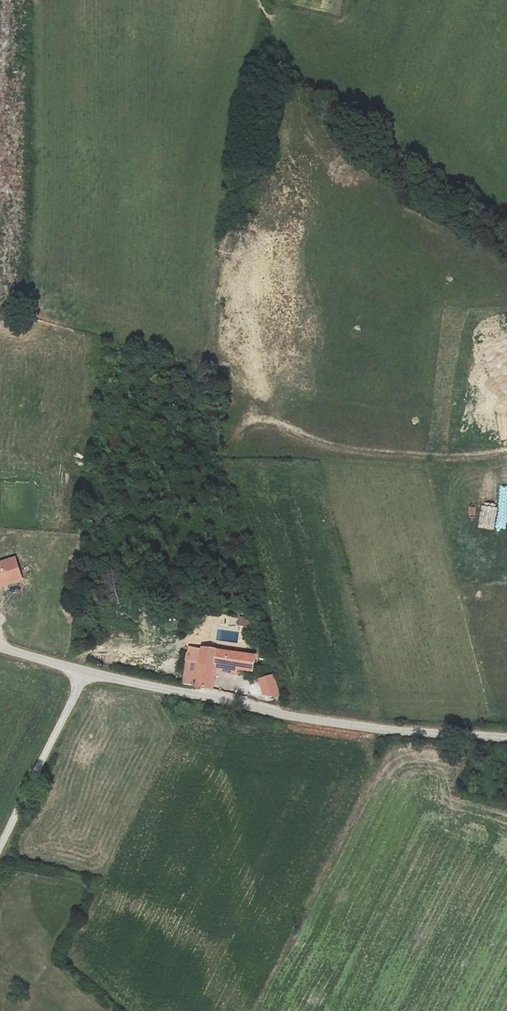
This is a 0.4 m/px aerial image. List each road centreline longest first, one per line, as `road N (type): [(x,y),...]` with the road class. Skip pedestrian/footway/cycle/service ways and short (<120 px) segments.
road 1 (unclassified): [(506,737),(305,719),(85,673),(0,647)]
road 2 (track): [(85,673),(0,850)]

